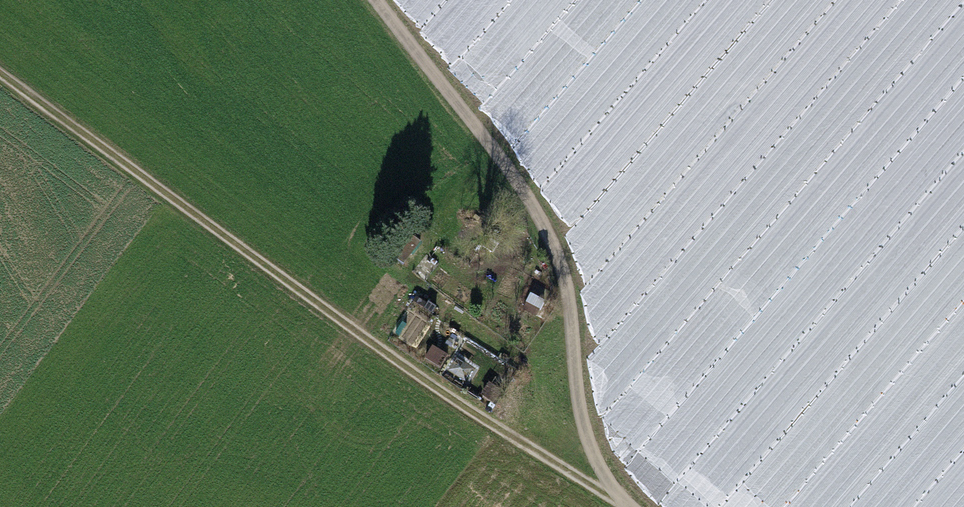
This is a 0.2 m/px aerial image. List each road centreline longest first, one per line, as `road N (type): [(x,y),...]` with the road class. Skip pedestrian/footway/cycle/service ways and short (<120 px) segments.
road 1 (track): [(615,506),(250,262),(0,81)]
road 2 (track): [(616,506),(572,428),(552,270),(530,206),(365,0)]

